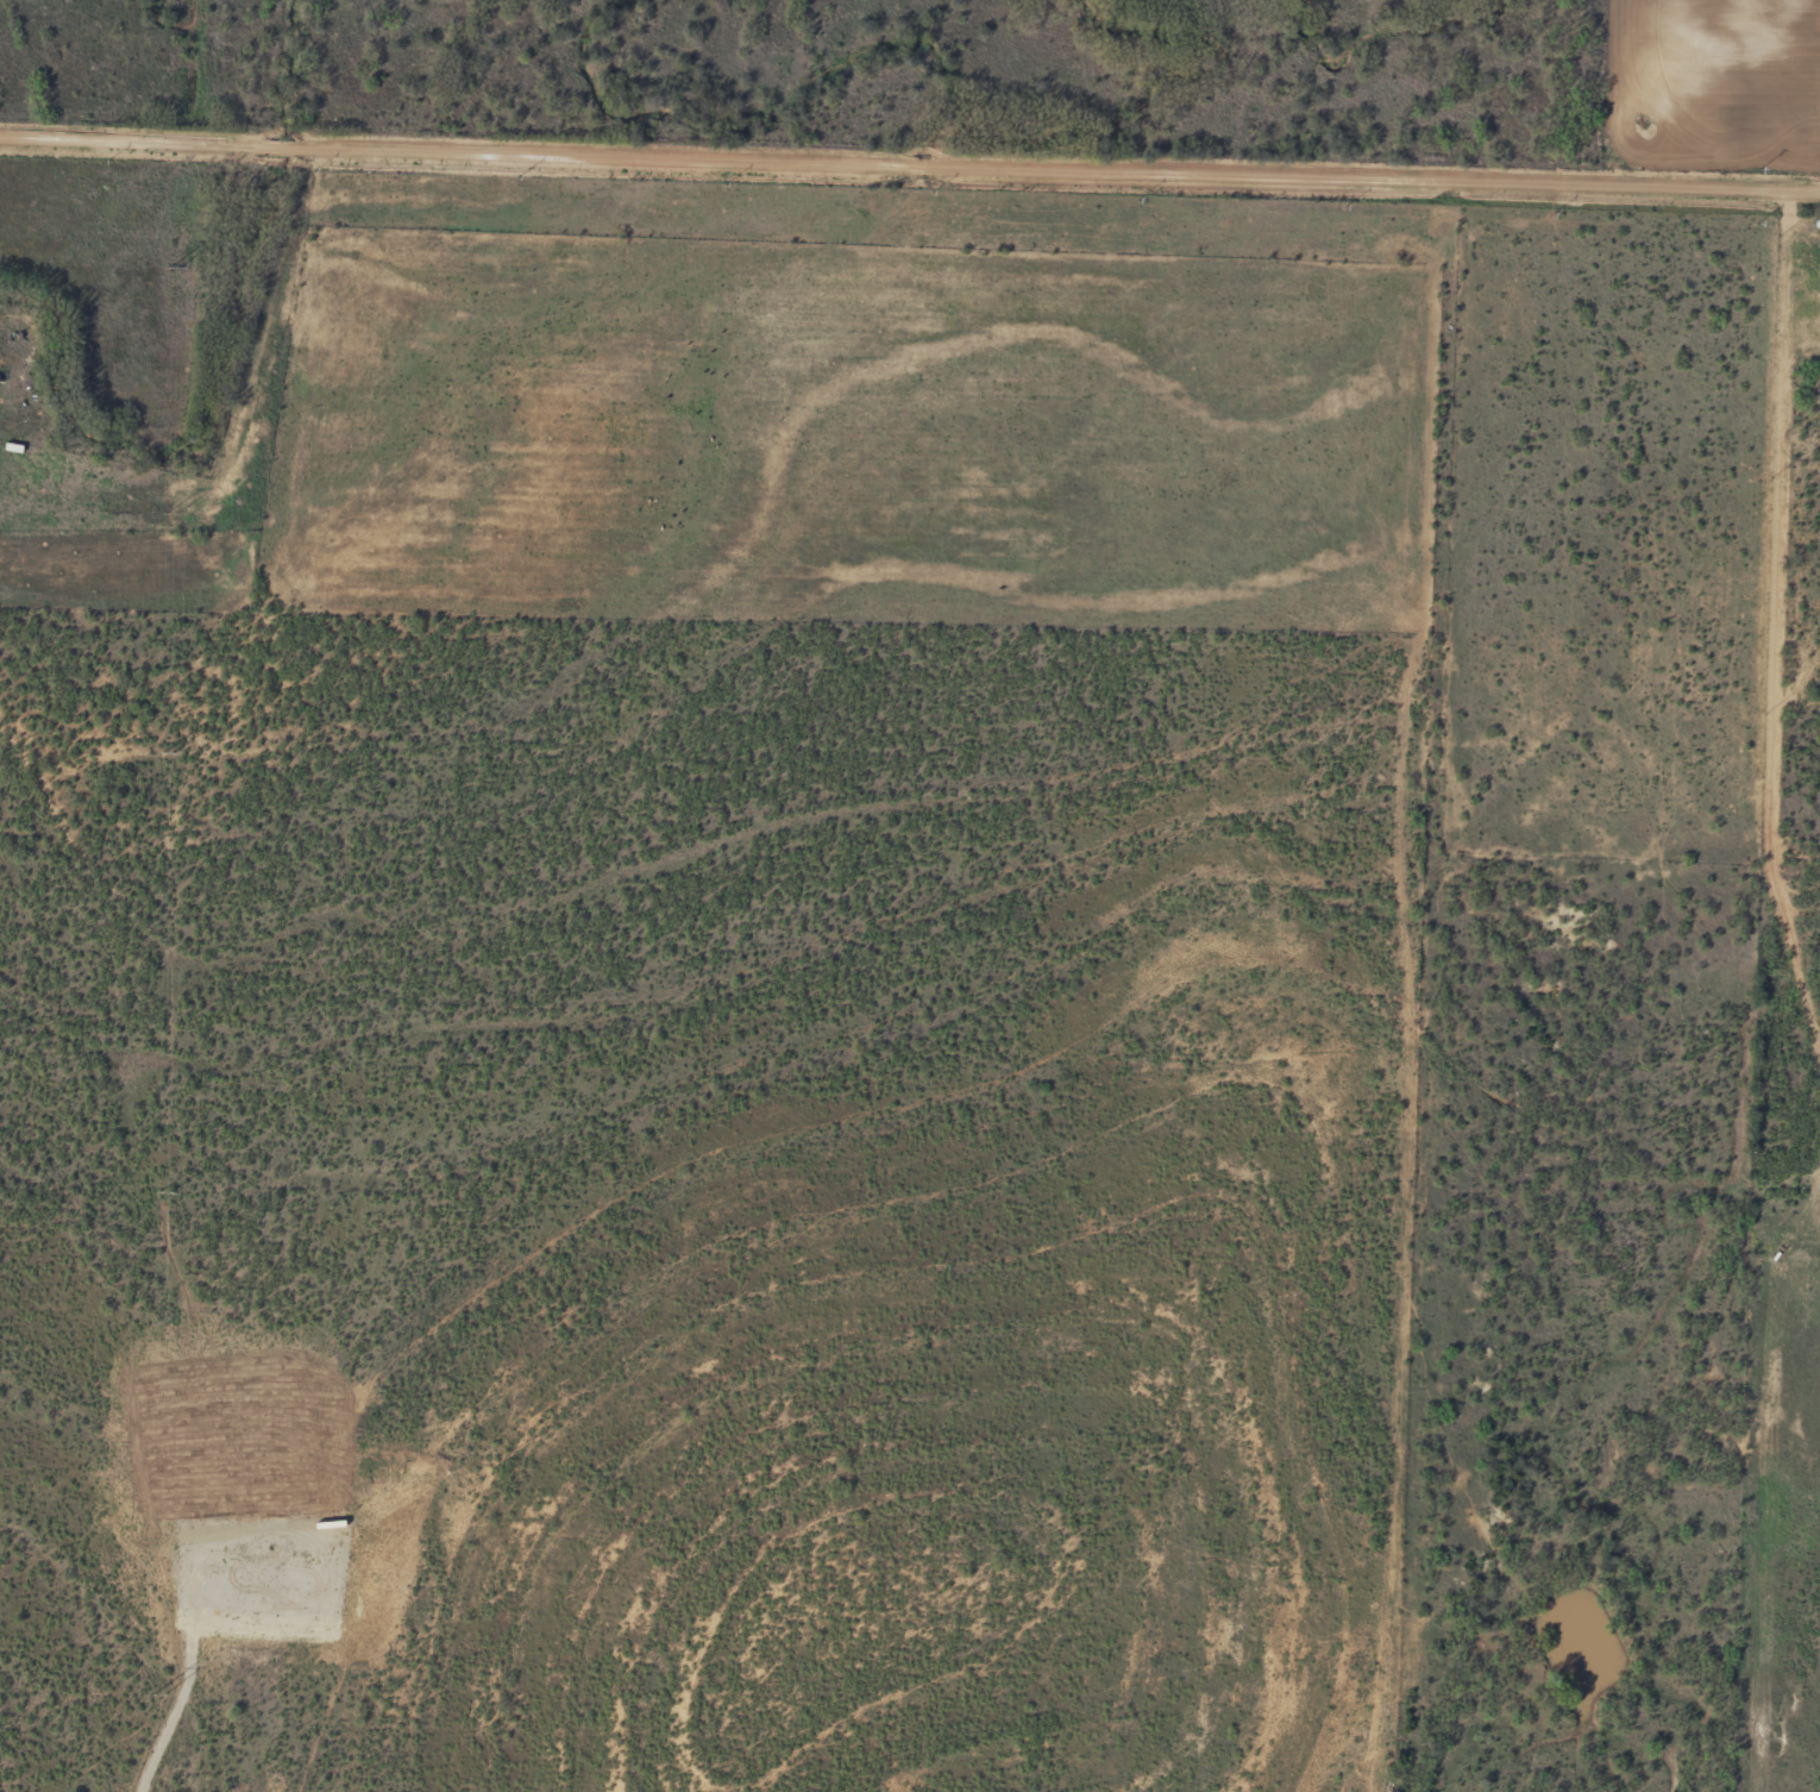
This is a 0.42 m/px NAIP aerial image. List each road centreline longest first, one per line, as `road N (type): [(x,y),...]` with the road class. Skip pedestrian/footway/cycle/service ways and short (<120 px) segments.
road 1 (residential): [(1819,186),(0,131)]

